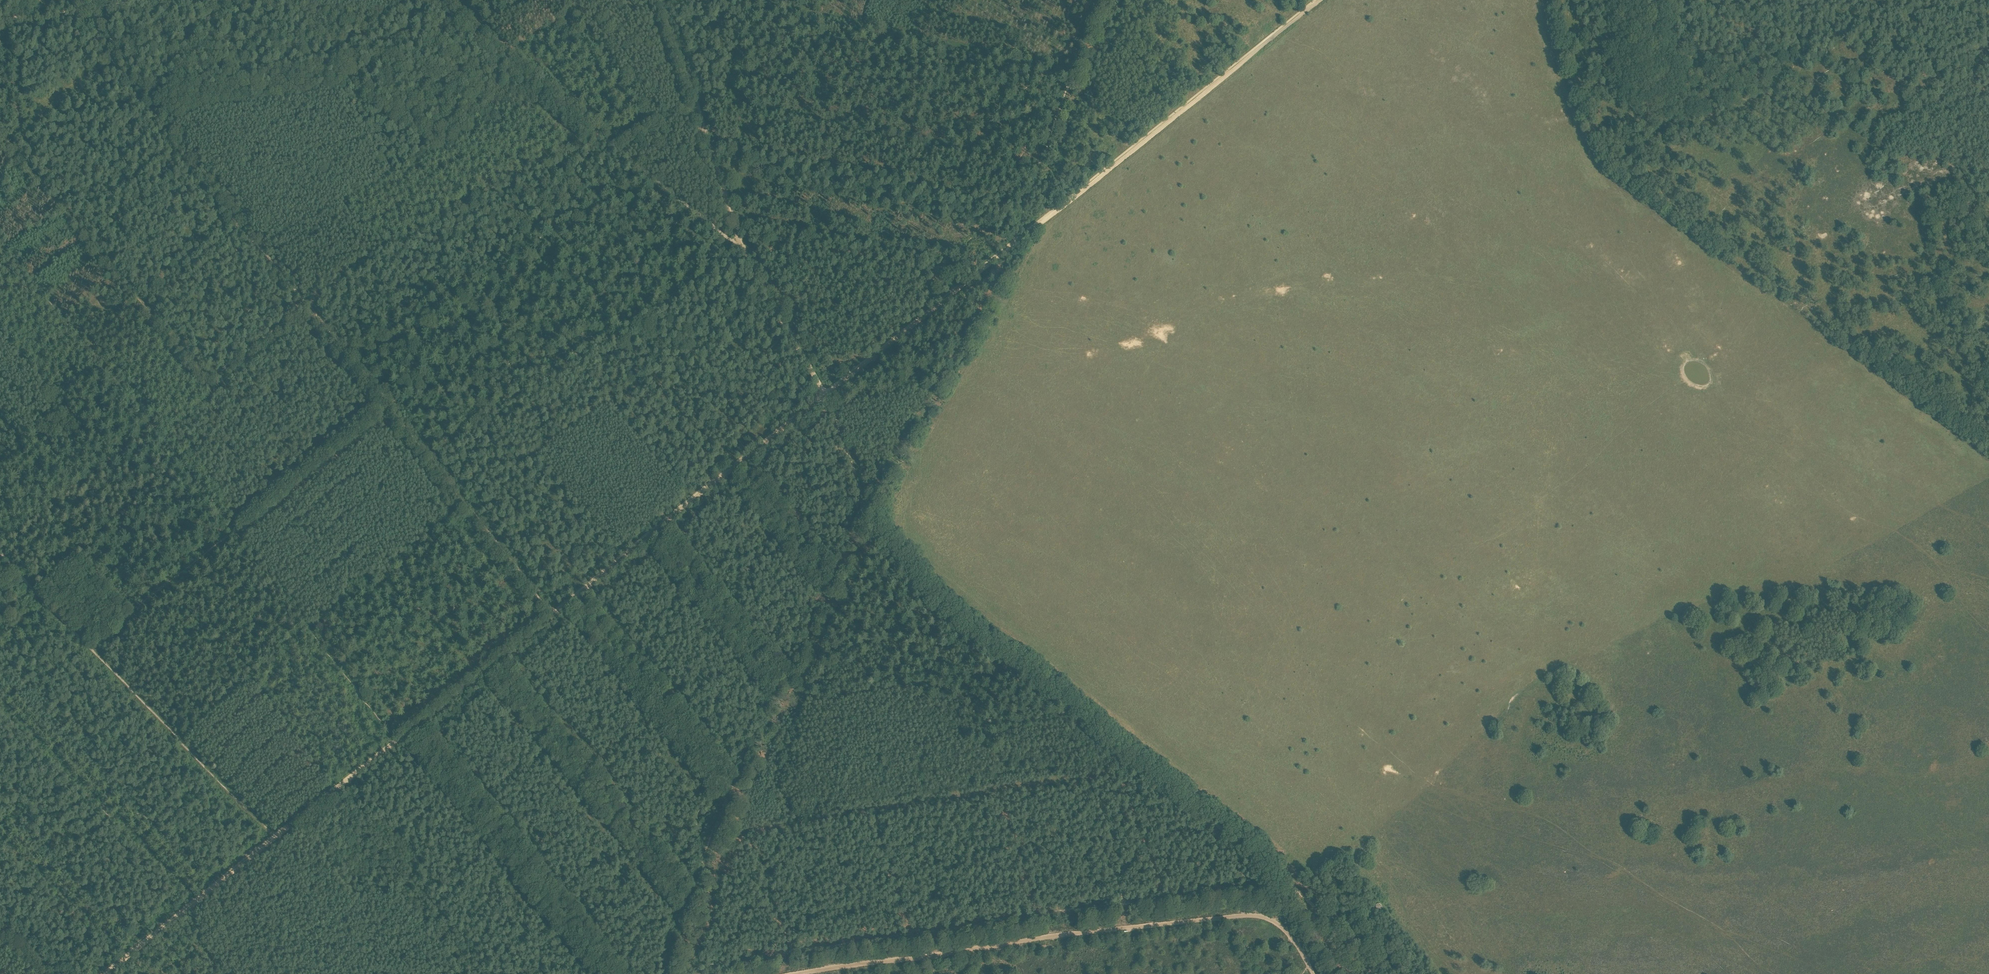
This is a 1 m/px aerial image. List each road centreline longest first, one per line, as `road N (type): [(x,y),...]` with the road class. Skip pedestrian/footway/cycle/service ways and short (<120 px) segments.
road 1 (track): [(862,501),(876,534),(939,608),(1345,934)]
road 2 (track): [(0,240),(397,742)]
road 3 (track): [(824,396),(1321,0)]
road 4 (track): [(1289,934),(1267,918),(1243,916),(801,973)]
road 5 (track): [(74,11),(239,227),(381,391)]
road 6 (track): [(688,900),(862,501)]
road 7 (track): [(661,0),(742,249),(824,396)]
road 8 (track): [(495,664),(824,396)]
road 9 (track): [(432,459),(480,426),(508,459),(521,460),(766,292)]
road 10 (track): [(691,208),(666,231),(642,237),(577,218),(542,236),(527,261),(434,331),(391,340),(381,391)]
road 11 (track): [(0,546),(307,303)]
road 12 (track): [(89,647),(388,403)]
road 13 (track): [(693,98),(1038,170),(1040,163)]
road 14 (track): [(597,131),(301,297)]
road 15 (track): [(435,0),(691,208)]
road 16 (track): [(695,879),(721,866),(743,833),(999,791)]
road 17 (track): [(259,249),(545,89)]
road 18 (track): [(209,380),(0,132)]
road 19 (track): [(413,728),(616,973)]
road 20 (track): [(495,664),(688,900)]
road 21 (track): [(862,501),(891,472),(894,451),(946,376),(1014,245)]
road 22 (track): [(207,893),(0,691)]
road 23 (track): [(388,403),(554,615)]
road 24 (track): [(89,647),(272,834)]
road 25 (track): [(731,218),(985,268)]
road 26 (track): [(572,596),(730,789)]
road 27 (track): [(667,971),(909,939)]
road 28 (track): [(480,973),(332,793)]
road 29 (track): [(107,973),(275,838)]
road 30 (track): [(0,461),(60,389),(153,315)]
road 31 (track): [(653,529),(783,687)]
road 32 (track): [(340,786),(495,664)]
road 33 (track): [(0,825),(133,953)]
road 34 (track): [(999,791),(1042,938)]
road 35 (track): [(337,86),(482,38)]
road 36 (track): [(735,463),(831,581)]
road 37 (track): [(999,791),(1110,776),(1123,754)]
road 38 (track): [(941,40),(1073,72)]
road 39 (track): [(11,144),(39,107),(112,60)]
road 40 (track): [(873,811),(909,939)]
road 41 (track): [(755,831),(789,957)]
road 42 (track): [(141,301),(239,227)]

